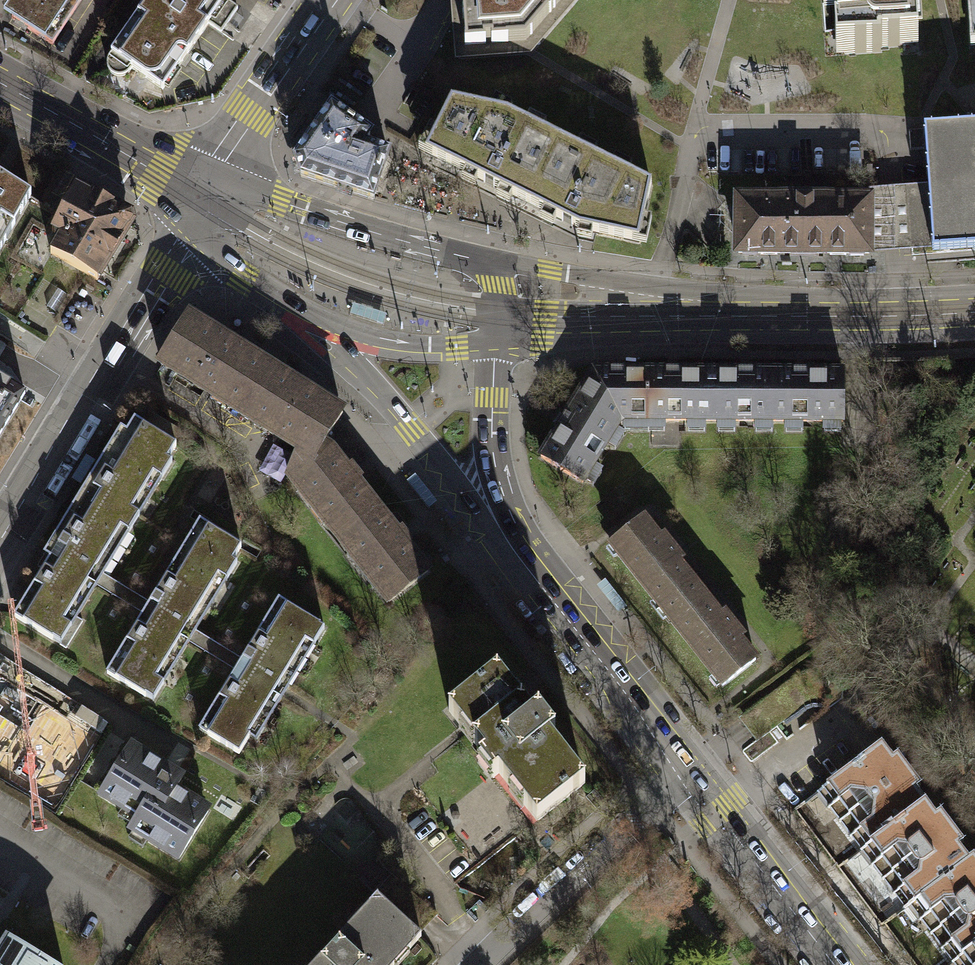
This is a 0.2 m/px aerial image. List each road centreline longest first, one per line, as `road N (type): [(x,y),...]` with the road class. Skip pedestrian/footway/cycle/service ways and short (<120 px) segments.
road 1 (residential): [(200,200),(0,536)]
road 2 (secondary): [(296,306),(410,425),(533,574)]
road 3 (secondary): [(974,312),(659,315)]
road 4 (secondary): [(482,261),(250,190),(200,200)]
road 5 (residential): [(687,771),(477,964)]
road 6 (secondary): [(687,771),(533,574)]
road 7 (secondary): [(837,964),(687,771)]
road 8 (residential): [(338,0),(200,200)]
road 9 (secondary): [(533,574),(493,464),(494,346)]
road 10 (secondary): [(200,200),(0,85)]
road 11 (secondary): [(296,306),(401,342),(494,346)]
road 12 (secondary): [(659,315),(614,287),(482,261)]
road 13 (secondary): [(494,346),(624,331),(659,315)]
road 14 (secondary): [(200,200),(244,273),(296,306)]

